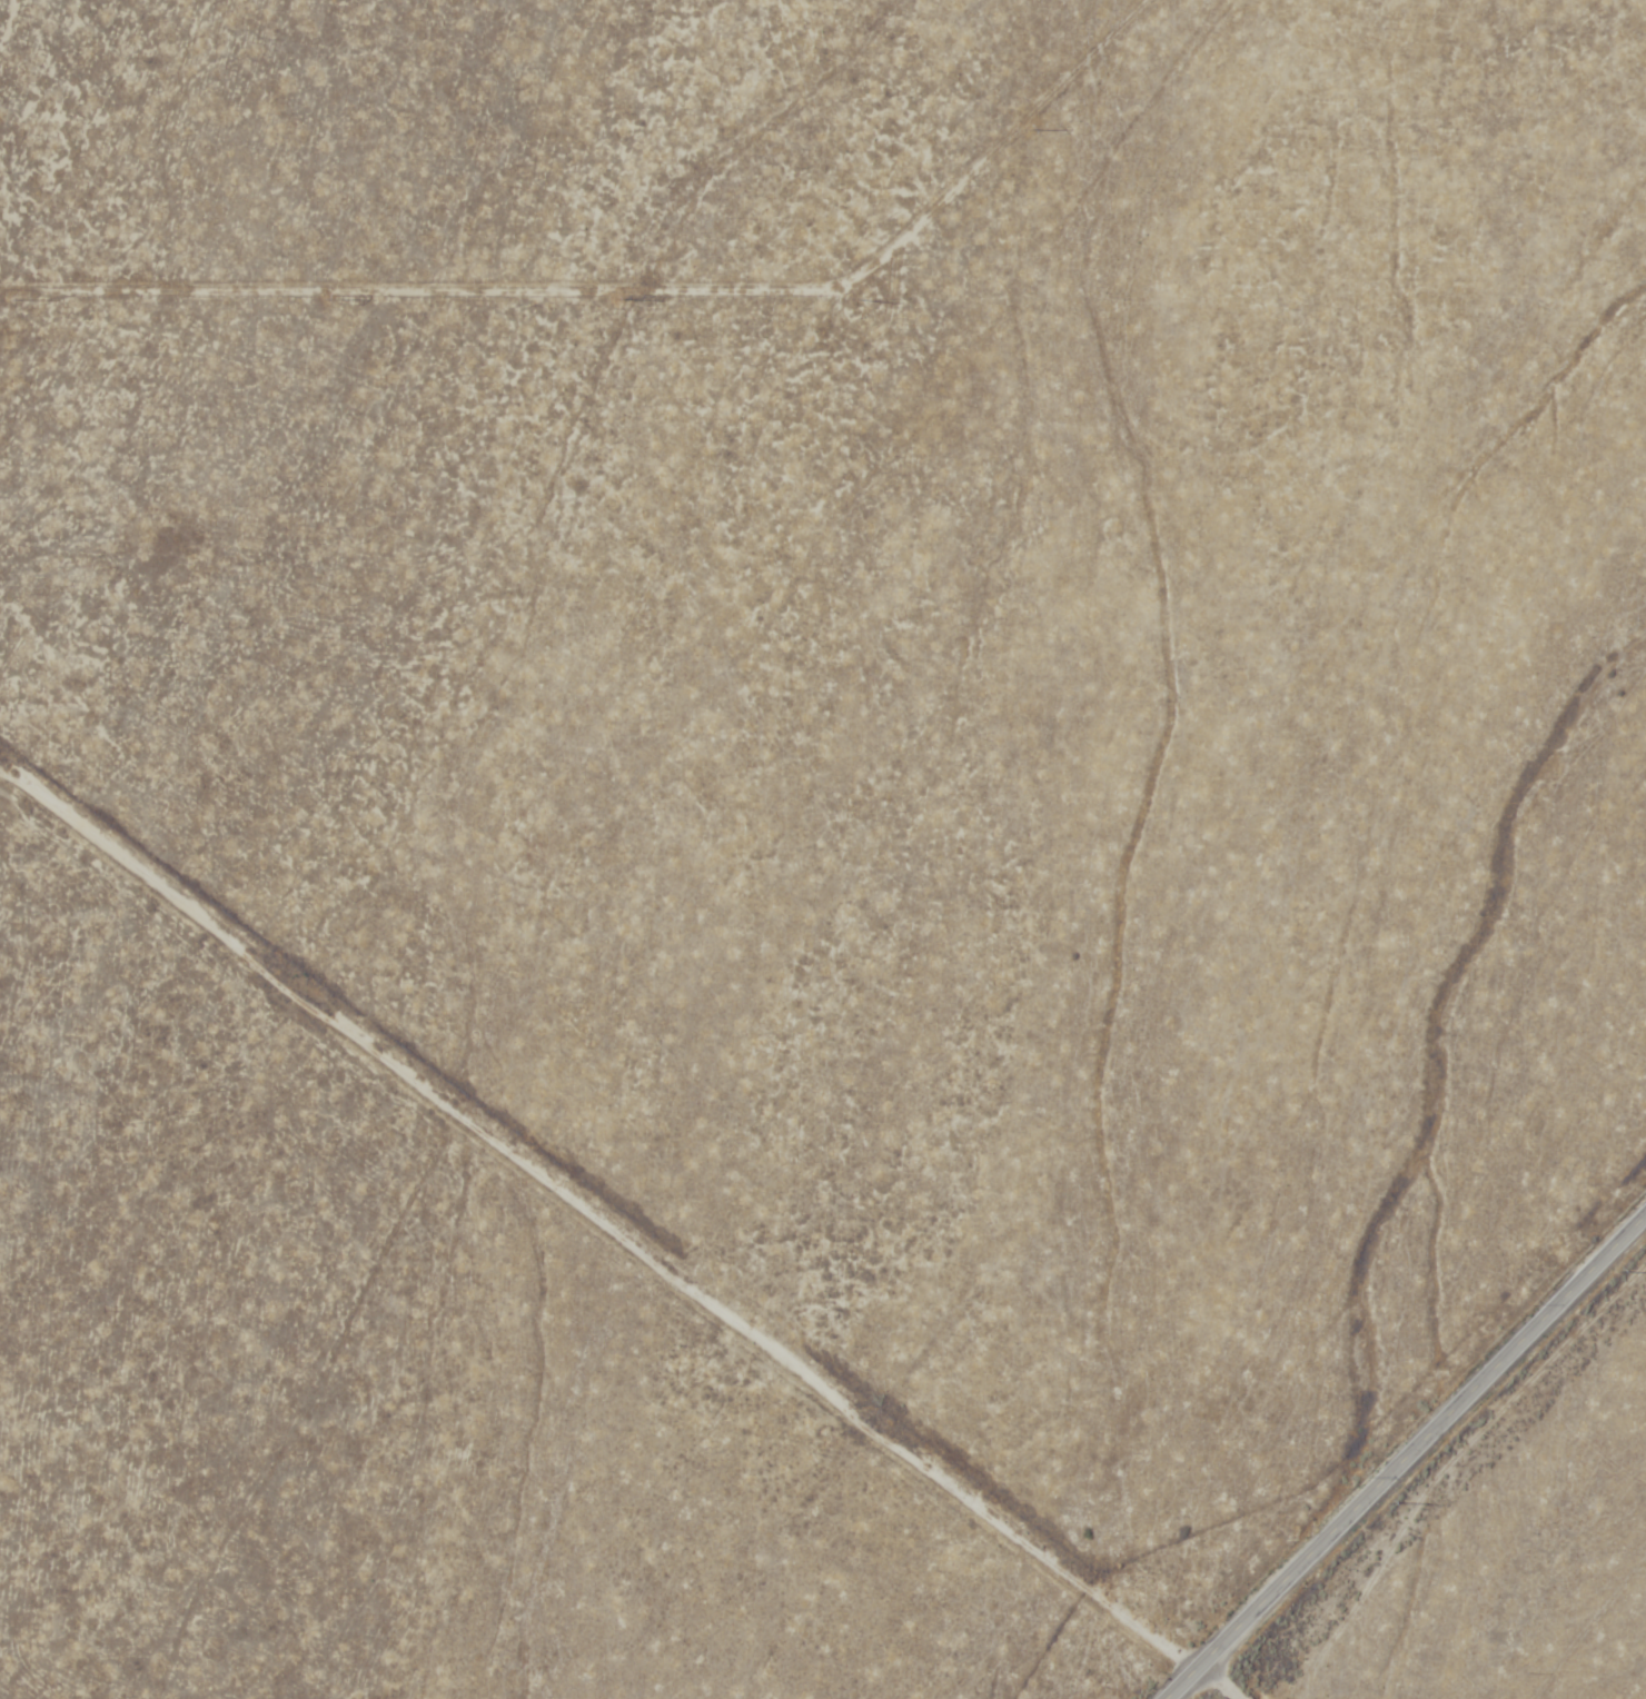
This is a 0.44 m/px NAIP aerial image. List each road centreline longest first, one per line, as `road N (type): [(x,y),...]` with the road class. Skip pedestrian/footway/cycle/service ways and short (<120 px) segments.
road 1 (primary): [(1645,1215),(1168,1698)]

